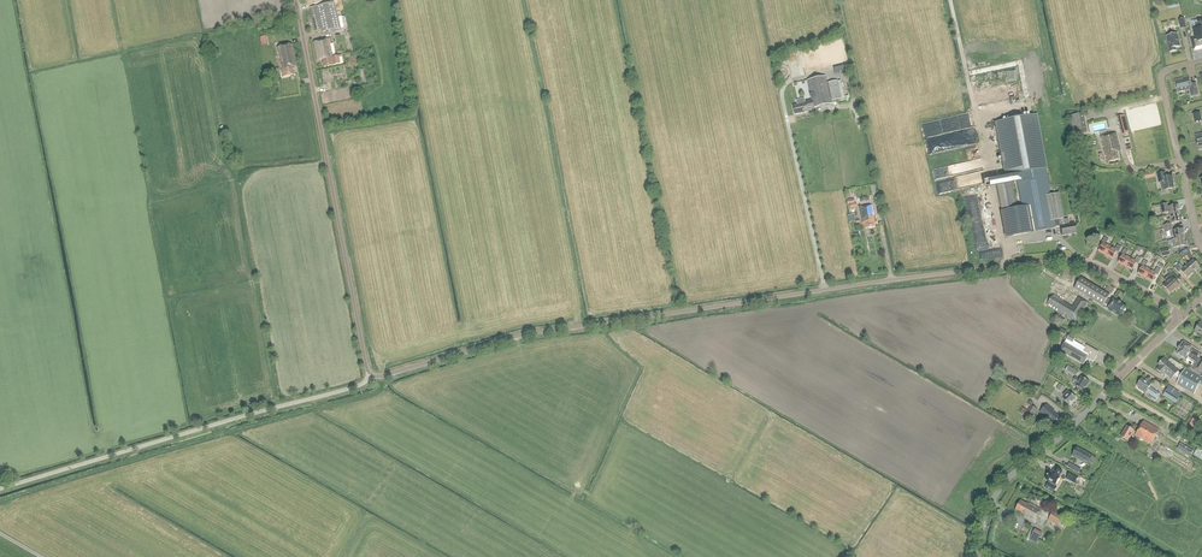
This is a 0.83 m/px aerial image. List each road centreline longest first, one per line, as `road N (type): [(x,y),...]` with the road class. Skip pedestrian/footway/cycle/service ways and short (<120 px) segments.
road 1 (residential): [(371,374),(552,330),(1056,260),(1096,266),(1183,316)]
road 2 (unclassified): [(0,489),(357,386),(371,374)]
road 3 (unclassified): [(371,374),(296,0)]
road 4 (tertiary): [(977,556),(987,513),(1009,477),(1183,316)]
road 5 (residential): [(1185,168),(1161,81),(1170,69),(1201,61)]

